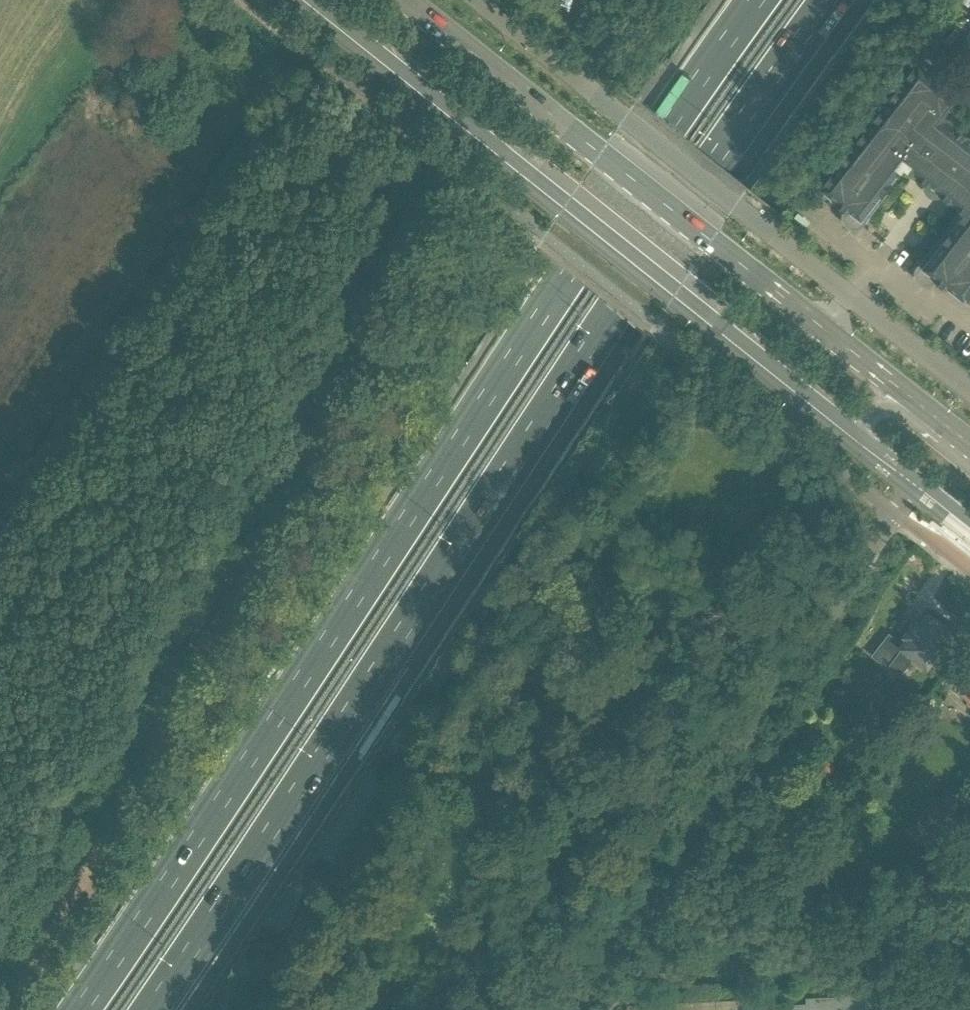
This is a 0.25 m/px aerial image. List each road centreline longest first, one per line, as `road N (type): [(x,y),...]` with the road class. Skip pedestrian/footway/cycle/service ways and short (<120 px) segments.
road 1 (motorway): [(150,1009),(613,311),(831,0)]
road 2 (motorway): [(758,0),(79,1009)]
road 3 (secondary): [(313,0),(858,435)]
road 4 (unclassified): [(969,391),(477,0)]
road 5 (secondary): [(902,388),(408,0)]
road 6 (unclassified): [(564,1009),(895,514)]

